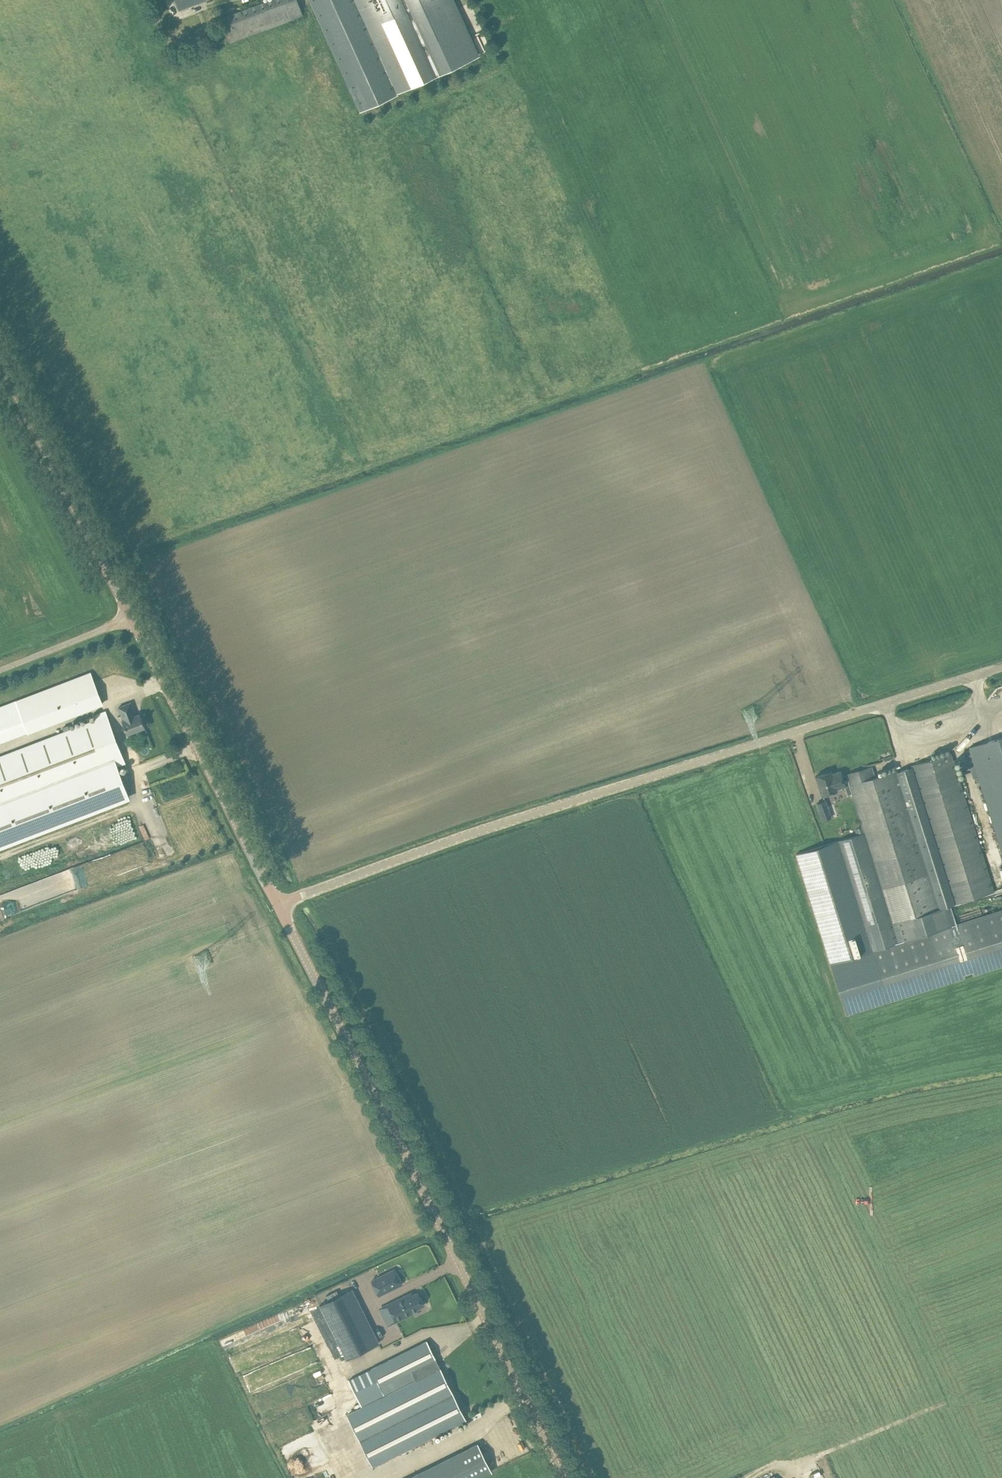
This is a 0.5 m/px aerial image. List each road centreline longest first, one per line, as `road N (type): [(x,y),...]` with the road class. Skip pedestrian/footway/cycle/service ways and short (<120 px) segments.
road 1 (unclassified): [(279,905),(478,832),(1001,668)]
road 2 (tertiary): [(569,1477),(279,905)]
road 3 (tertiary): [(279,905),(135,615)]
road 4 (tertiary): [(135,615),(0,357)]
road 5 (unclassified): [(0,669),(135,615)]

